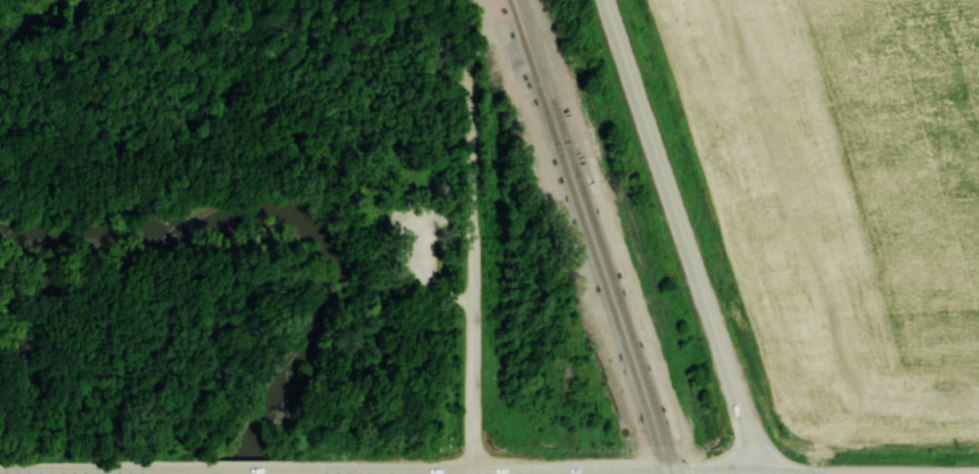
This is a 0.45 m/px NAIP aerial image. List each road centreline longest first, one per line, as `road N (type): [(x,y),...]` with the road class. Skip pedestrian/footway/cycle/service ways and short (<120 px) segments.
road 1 (secondary): [(606,0),(744,410),(754,473)]
road 2 (secondary): [(575,473),(294,473)]
road 3 (secondary): [(174,473),(0,473)]
road 4 (secondary): [(294,473),(174,473)]

